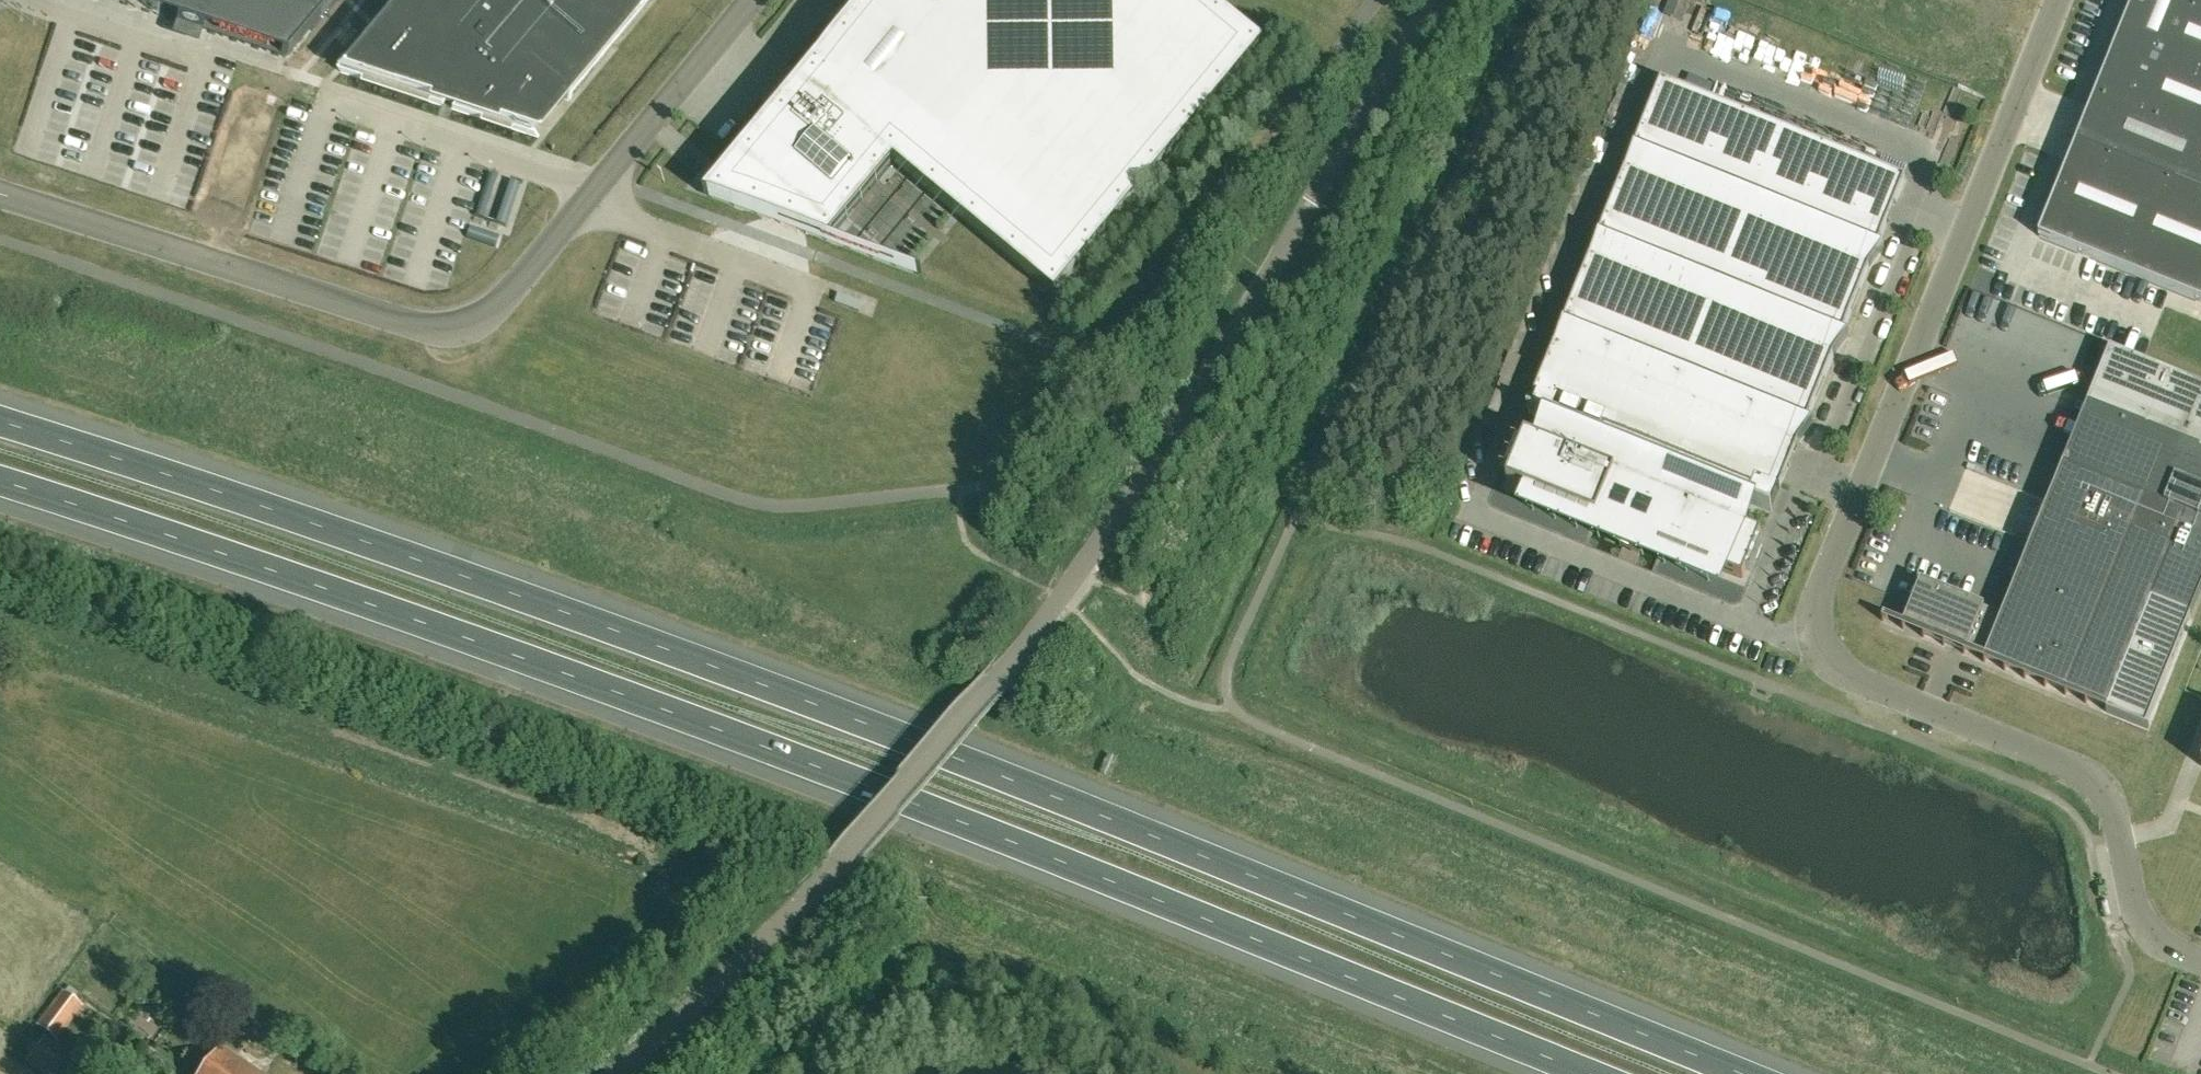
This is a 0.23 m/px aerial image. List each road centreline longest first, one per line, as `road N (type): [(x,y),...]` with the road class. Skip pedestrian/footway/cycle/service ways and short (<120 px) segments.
road 1 (motorway): [(1761,1073),(1401,923),(833,703),(0,413)]
road 2 (motorway): [(0,480),(729,733),(1587,1073)]
road 3 (unclassified): [(1375,0),(1036,456),(987,485),(805,505),(750,501),(0,240)]
road 4 (unclassified): [(618,1073),(834,866),(1060,599),(1315,201),(1433,0)]
road 5 (unclassified): [(2200,959),(2153,933),(2127,874),(2111,805),(2090,780),(1843,671),(1817,651),(1807,619),(2064,0)]
road 6 (unclassified): [(0,197),(416,324),(474,322),(498,306),(754,0)]

